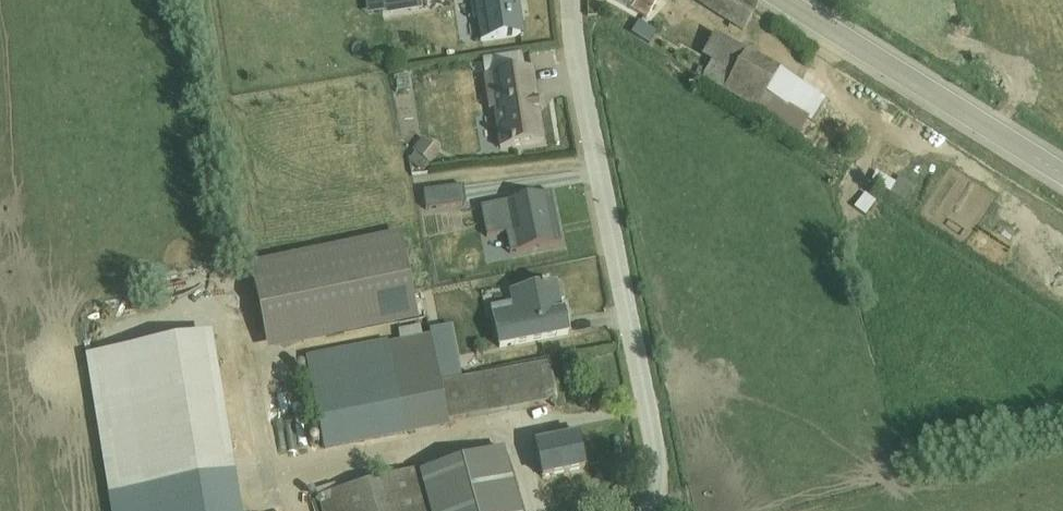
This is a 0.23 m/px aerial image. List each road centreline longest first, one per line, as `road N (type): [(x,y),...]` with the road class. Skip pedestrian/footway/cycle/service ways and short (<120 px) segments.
road 1 (residential): [(566,0),(650,423),(651,476),(635,510)]
road 2 (tertiary): [(1062,183),(769,0)]

